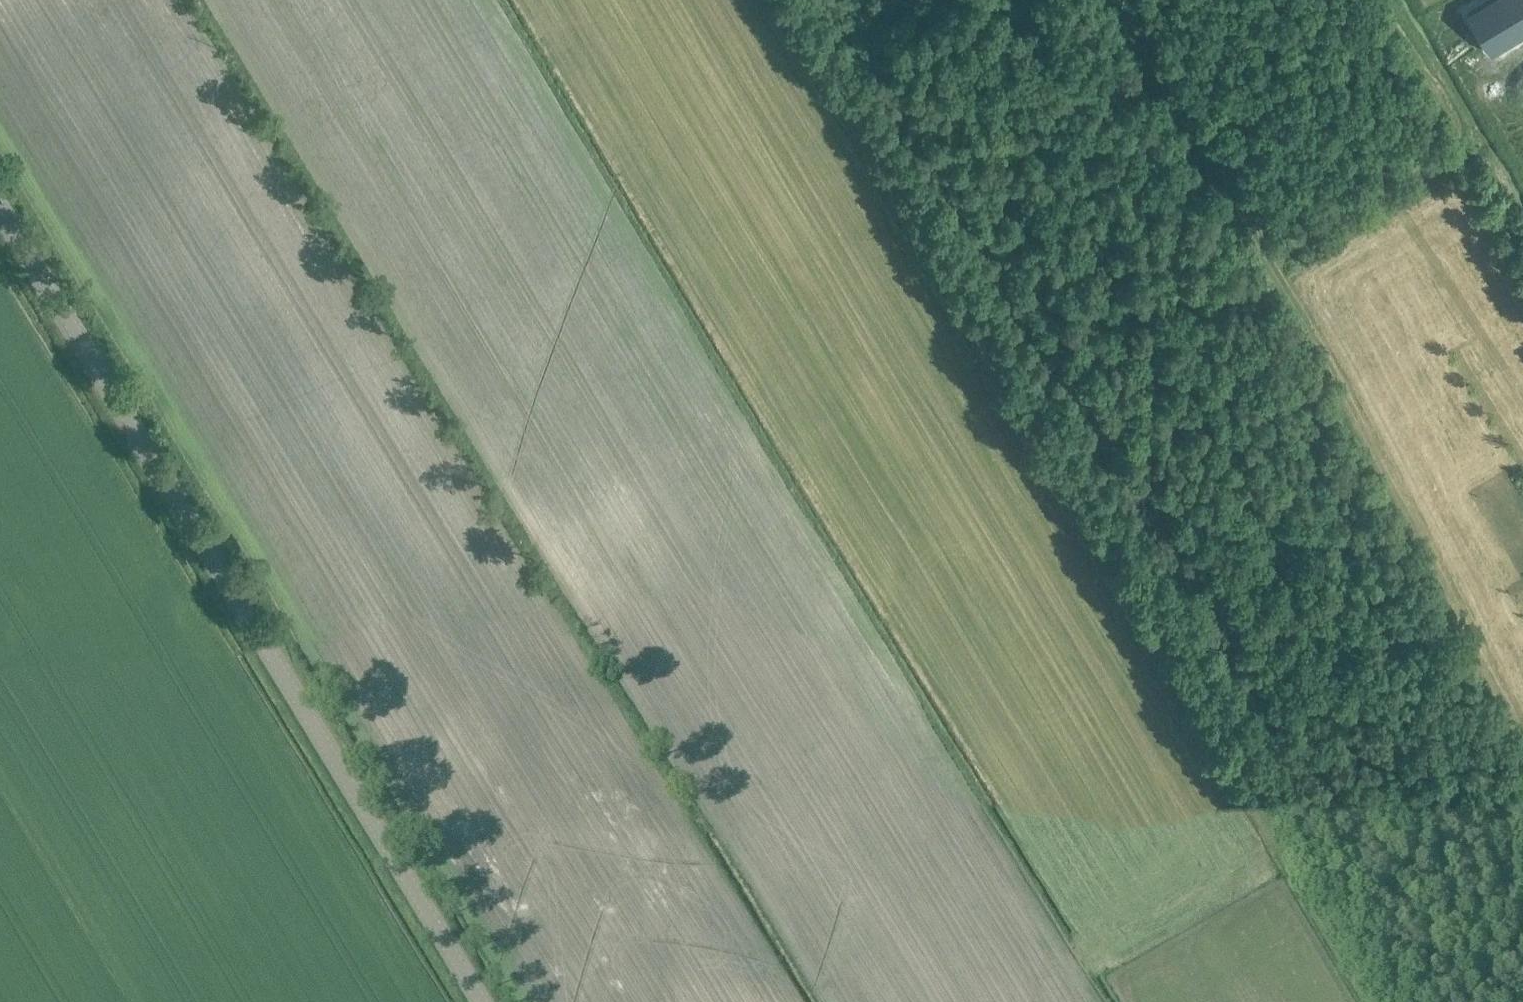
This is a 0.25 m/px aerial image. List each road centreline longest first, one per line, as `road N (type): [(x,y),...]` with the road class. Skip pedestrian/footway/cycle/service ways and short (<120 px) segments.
road 1 (tertiary): [(479,1001),(0,219)]
road 2 (track): [(1128,0),(1522,740)]

